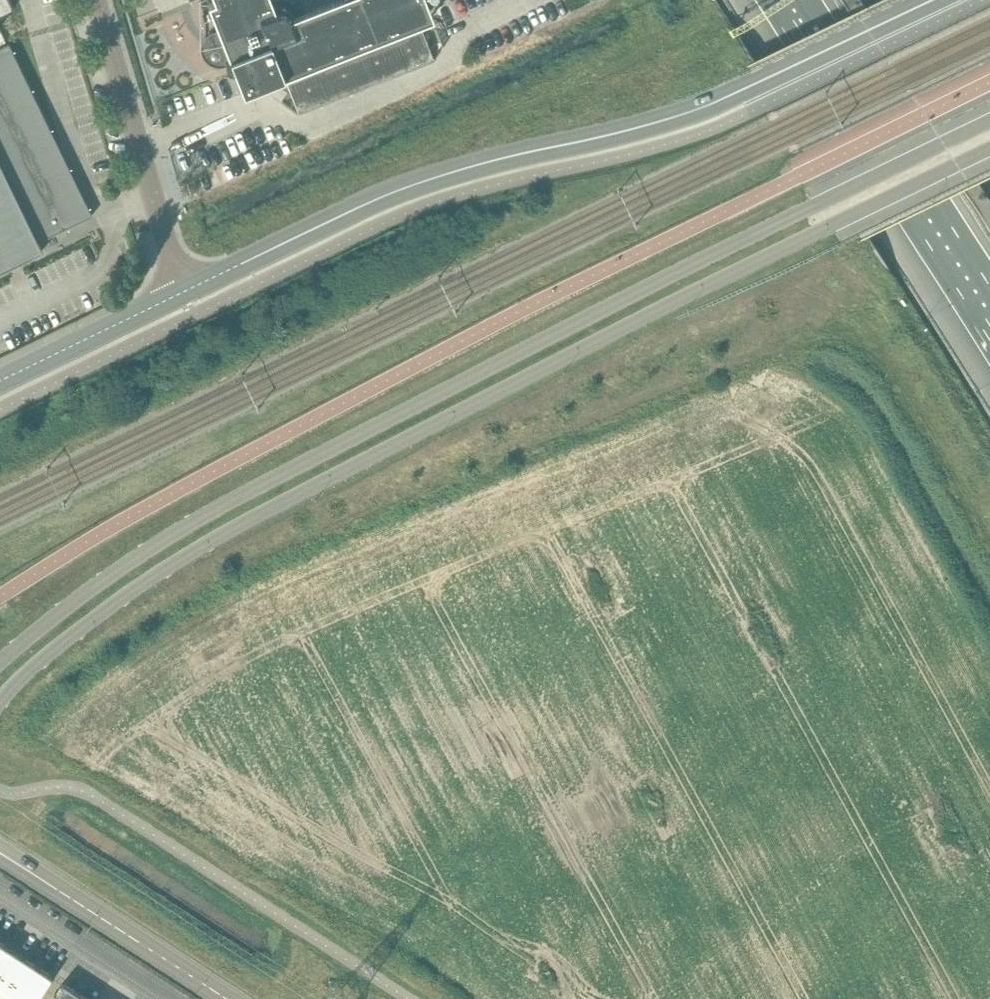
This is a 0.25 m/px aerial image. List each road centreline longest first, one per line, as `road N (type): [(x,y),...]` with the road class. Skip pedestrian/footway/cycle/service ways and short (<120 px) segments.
road 1 (tertiary): [(0,702),(107,613),(227,535),(989,149)]
road 2 (tertiary): [(989,121),(211,510),(84,593),(0,661)]
road 3 (tertiary): [(181,295),(443,177),(683,117),(767,79)]
road 4 (motorway): [(788,0),(989,318)]
road 5 (unclassified): [(181,295),(96,0)]
road 6 (tertiary): [(0,383),(181,295)]
road 7 (secondary): [(226,998),(66,896)]
road 8 (tertiary): [(933,0),(767,79)]
road 9 (motorway): [(911,0),(989,121)]

